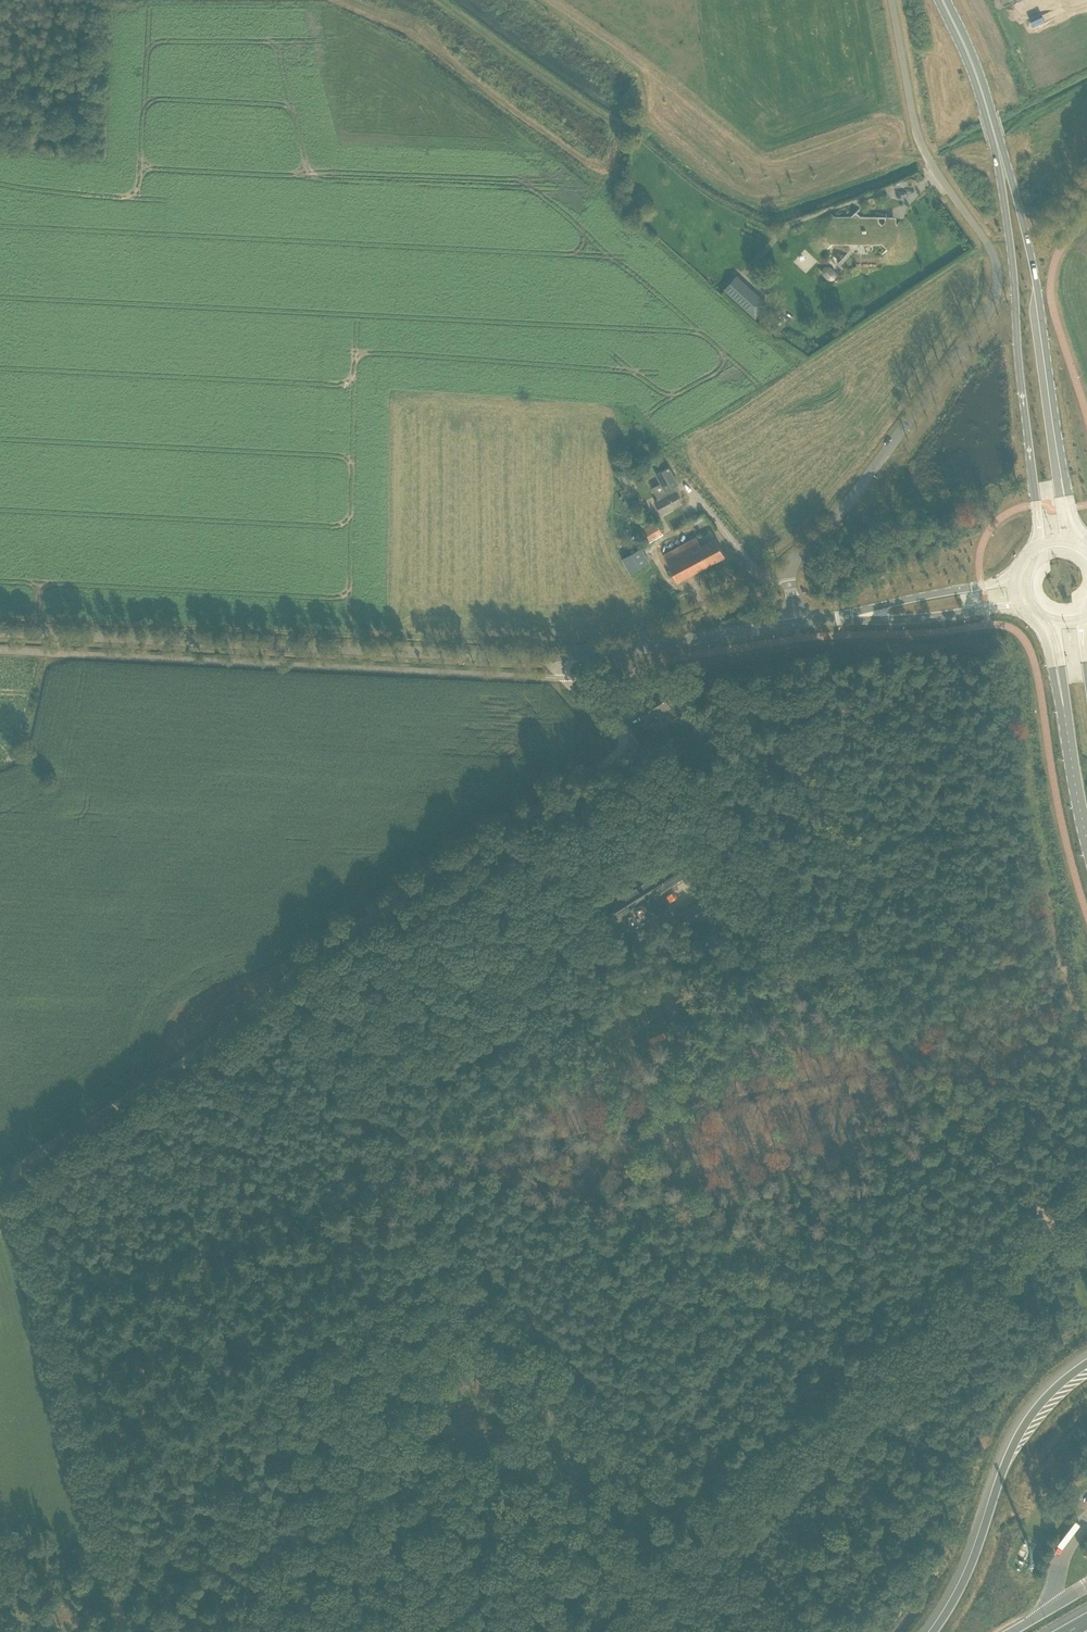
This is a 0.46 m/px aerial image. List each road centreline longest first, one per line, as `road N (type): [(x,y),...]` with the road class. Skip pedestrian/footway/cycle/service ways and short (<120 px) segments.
road 1 (tertiary): [(0,631),(540,656),(795,623)]
road 2 (track): [(126,1631),(9,1201),(11,1182),(22,1164),(213,1042),(262,1000)]
road 3 (unclassified): [(893,0),(916,128),(927,158),(988,242),(998,279),(992,303),(848,501),(792,563),(795,623)]
road 4 (track): [(579,1631),(1086,1194)]
road 5 (secondary): [(999,149),(1040,545)]
road 6 (track): [(424,1188),(676,1483)]
road 7 (secondary): [(1059,463),(1039,299),(999,149)]
road 8 (motorway): [(1086,1362),(1019,1431),(929,1631)]
road 9 (track): [(445,868),(635,744)]
road 10 (track): [(262,1000),(445,868)]
road 11 (track): [(947,1109),(804,941)]
road 12 (track): [(445,868),(563,1030)]
road 13 (tertiary): [(1015,578),(848,617)]
road 14 (tertiary): [(848,617),(1019,604)]
road 15 (secondary): [(999,149),(943,0)]
road 16 (track): [(889,874),(1007,775)]
road 17 (track): [(804,941),(707,825)]
road 18 (track): [(1049,1227),(950,1113)]
road 19 (track): [(262,1000),(354,1108)]
road 20 (secondary): [(1062,698),(1086,834)]

